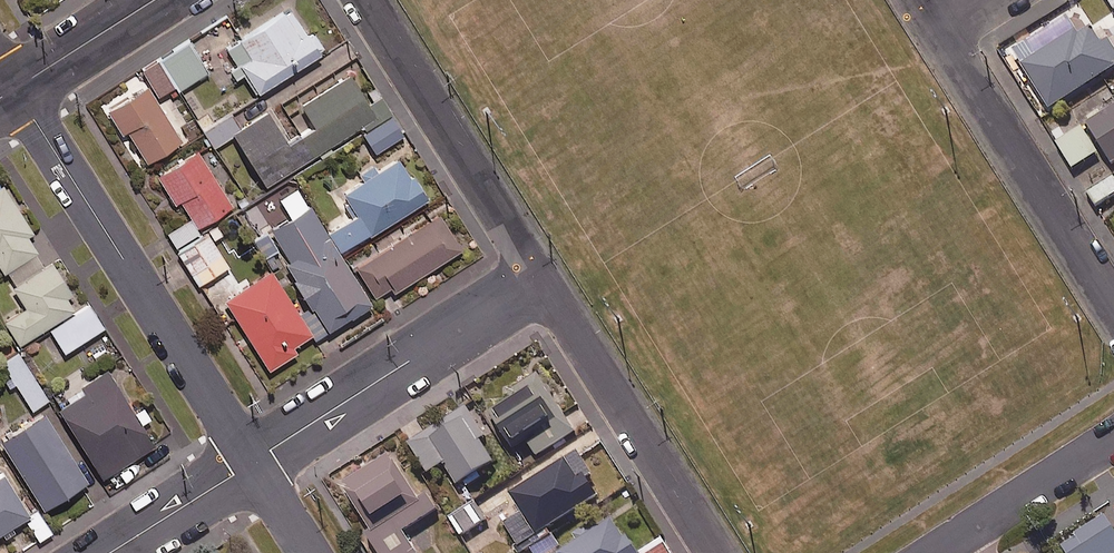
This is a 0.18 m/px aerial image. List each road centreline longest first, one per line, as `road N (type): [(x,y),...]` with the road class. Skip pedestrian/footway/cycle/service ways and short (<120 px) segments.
road 1 (residential): [(252,462),(14,89)]
road 2 (residential): [(252,462),(543,277)]
road 3 (residential): [(1113,305),(937,26)]
road 4 (residential): [(543,277),(365,0)]
road 5 (residential): [(720,552),(543,277)]
road 6 (residential): [(968,531),(1113,439)]
road 7 (residential): [(109,552),(252,462)]
road 8 (tertiary): [(14,89),(154,0)]

